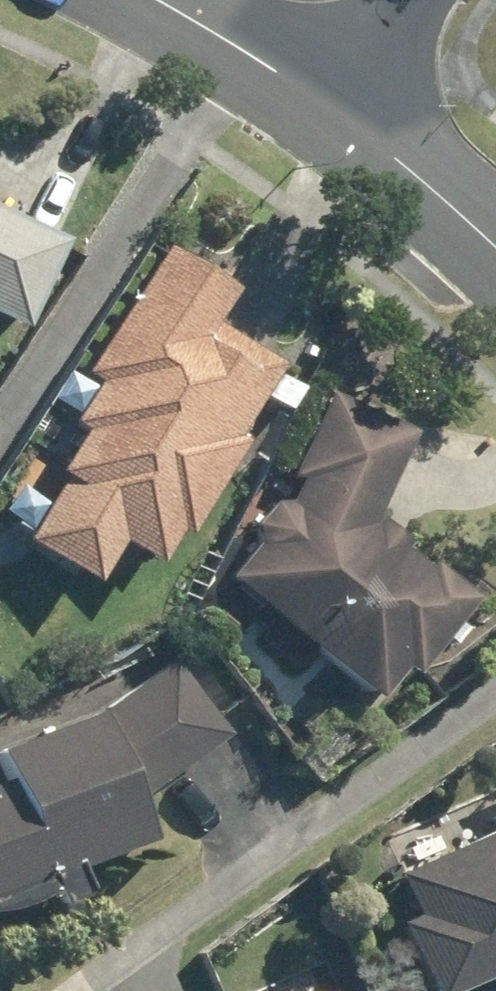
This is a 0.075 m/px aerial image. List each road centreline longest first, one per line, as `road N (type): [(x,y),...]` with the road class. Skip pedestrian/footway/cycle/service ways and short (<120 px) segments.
road 1 (tertiary): [(332,116),(495,253)]
road 2 (tertiary): [(157,0),(332,116)]
road 3 (residential): [(414,0),(332,116)]

